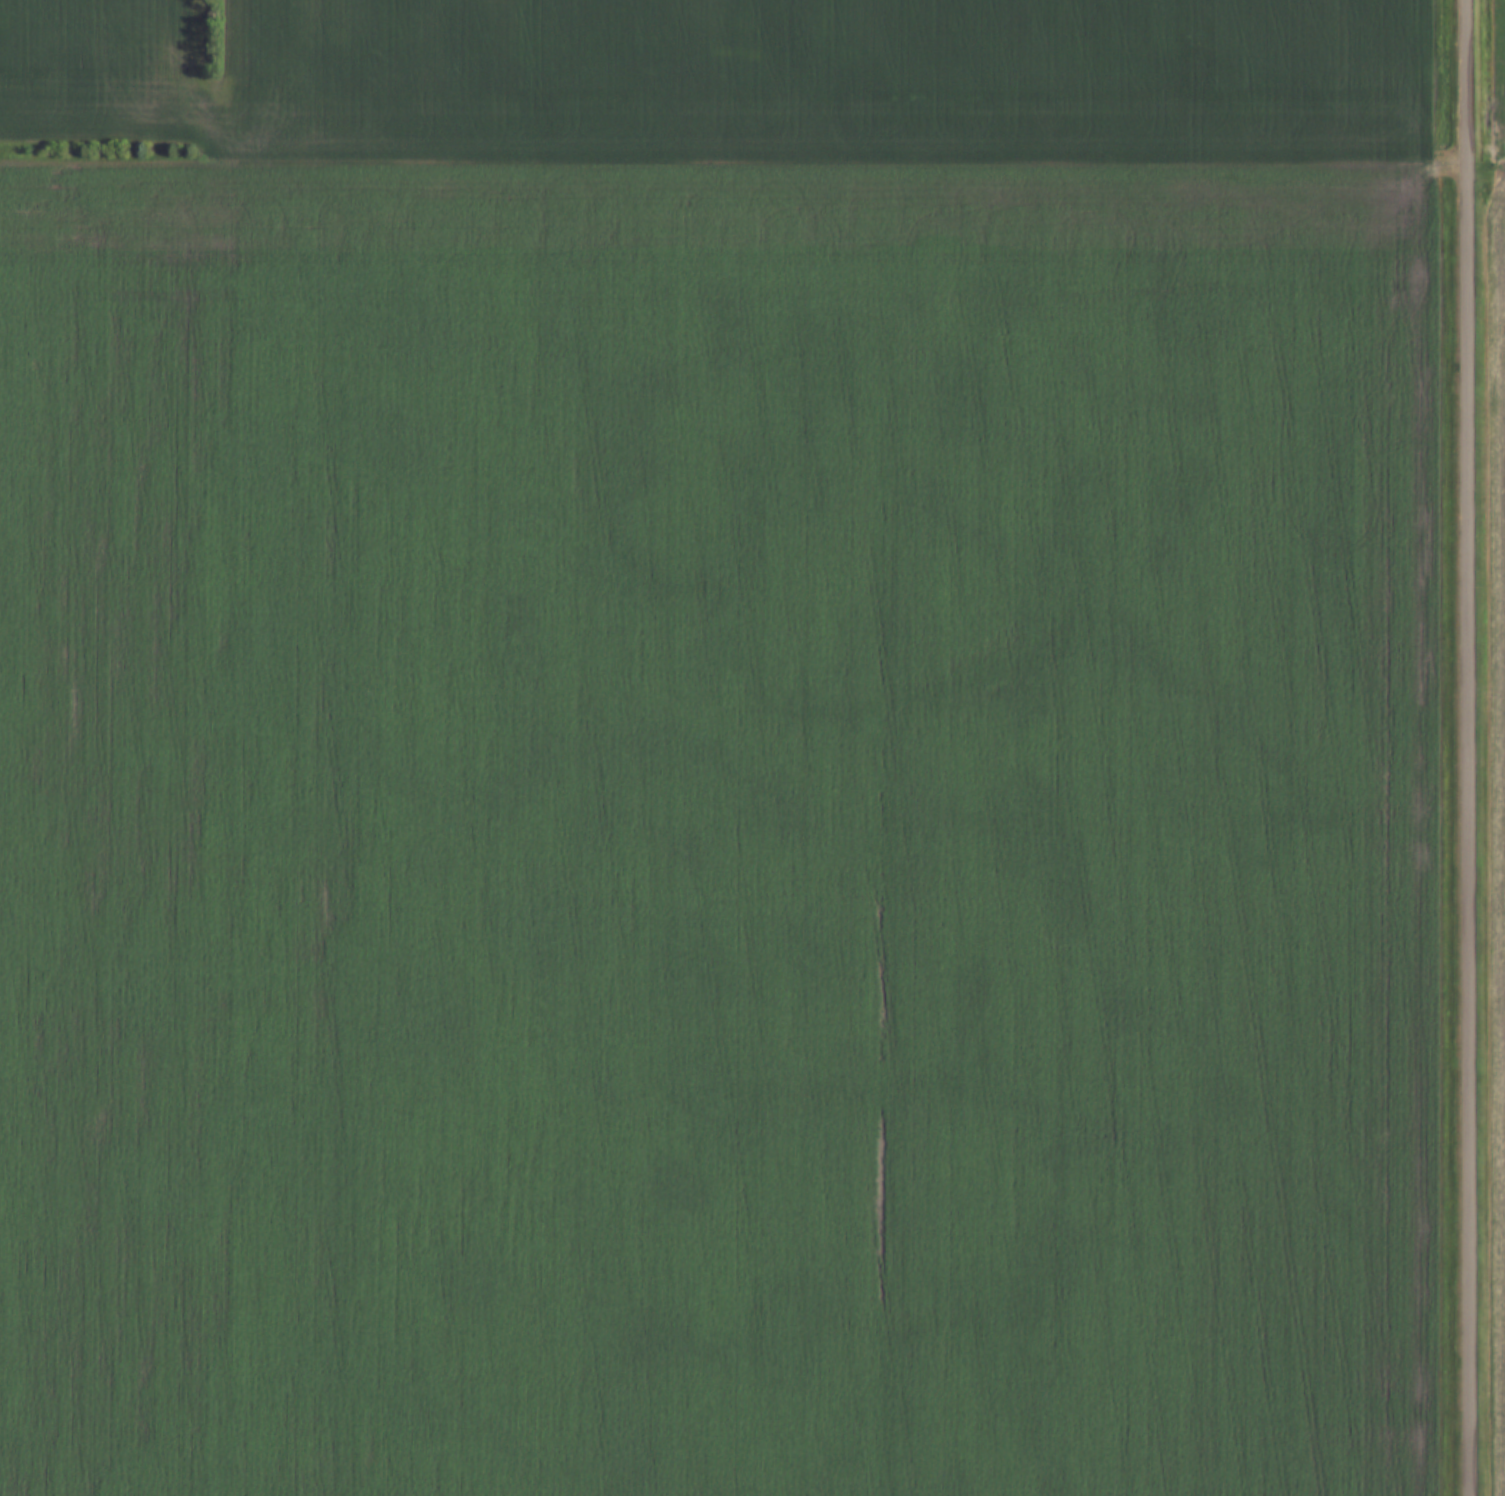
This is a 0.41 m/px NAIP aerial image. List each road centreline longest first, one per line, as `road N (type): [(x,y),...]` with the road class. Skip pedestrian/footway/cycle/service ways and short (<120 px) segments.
road 1 (track): [(1472,1495),(1470,0)]
road 2 (track): [(0,165),(1469,169)]

